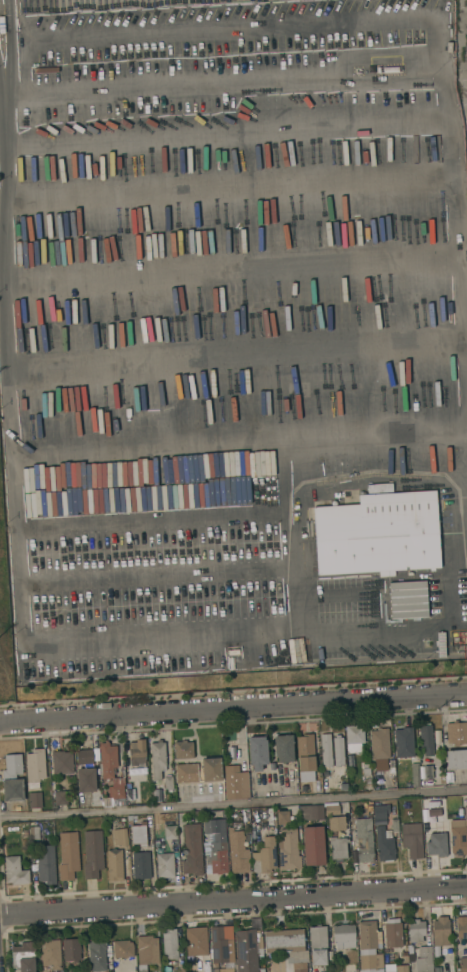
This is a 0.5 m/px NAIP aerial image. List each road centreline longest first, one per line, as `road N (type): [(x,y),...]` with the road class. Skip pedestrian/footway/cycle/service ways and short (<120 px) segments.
road 1 (residential): [(0,914),(466,885)]
road 2 (residential): [(0,722),(466,695)]

